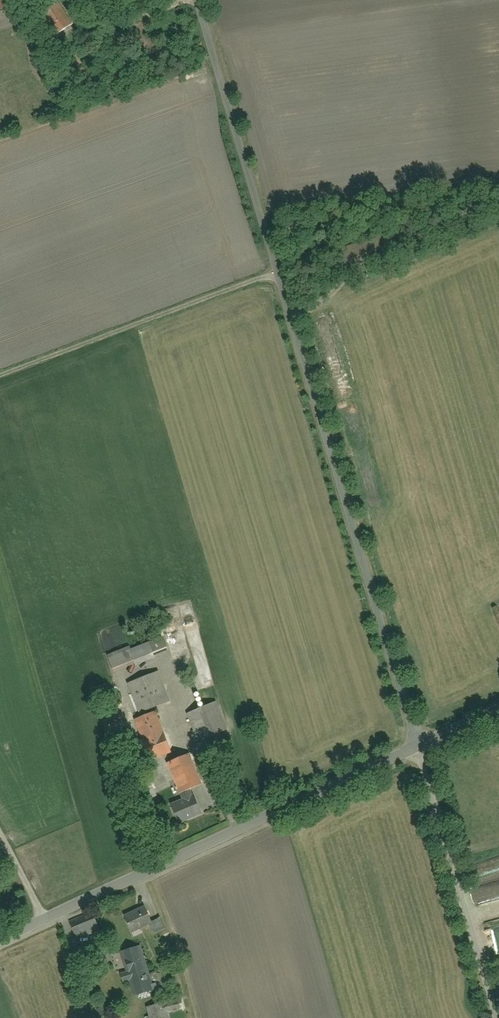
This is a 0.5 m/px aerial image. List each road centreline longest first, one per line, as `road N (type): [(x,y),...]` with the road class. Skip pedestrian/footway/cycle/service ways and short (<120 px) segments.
road 1 (unclassified): [(418,747),(199,0)]
road 2 (tertiary): [(418,747),(0,941)]
road 3 (track): [(280,273),(0,380)]
road 4 (residential): [(497,1017),(418,747)]

